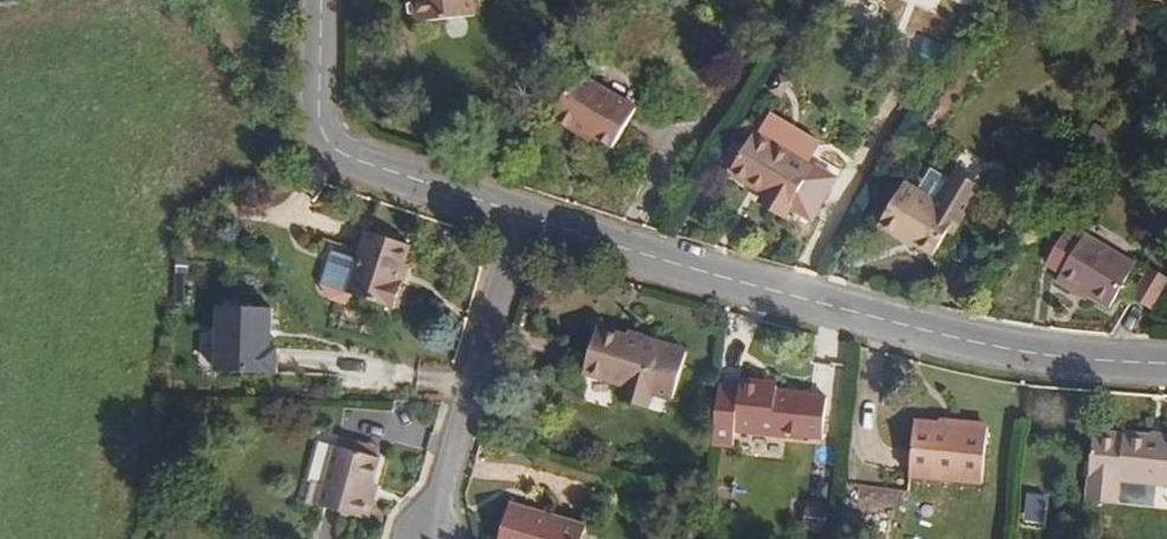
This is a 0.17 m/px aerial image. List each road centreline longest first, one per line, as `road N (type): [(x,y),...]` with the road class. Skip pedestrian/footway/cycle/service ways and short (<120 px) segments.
road 1 (residential): [(1166,365),(934,335),(702,275),(525,217)]
road 2 (residential): [(525,217),(331,147),(320,122),(321,0)]
road 3 (residential): [(525,217),(429,538)]

